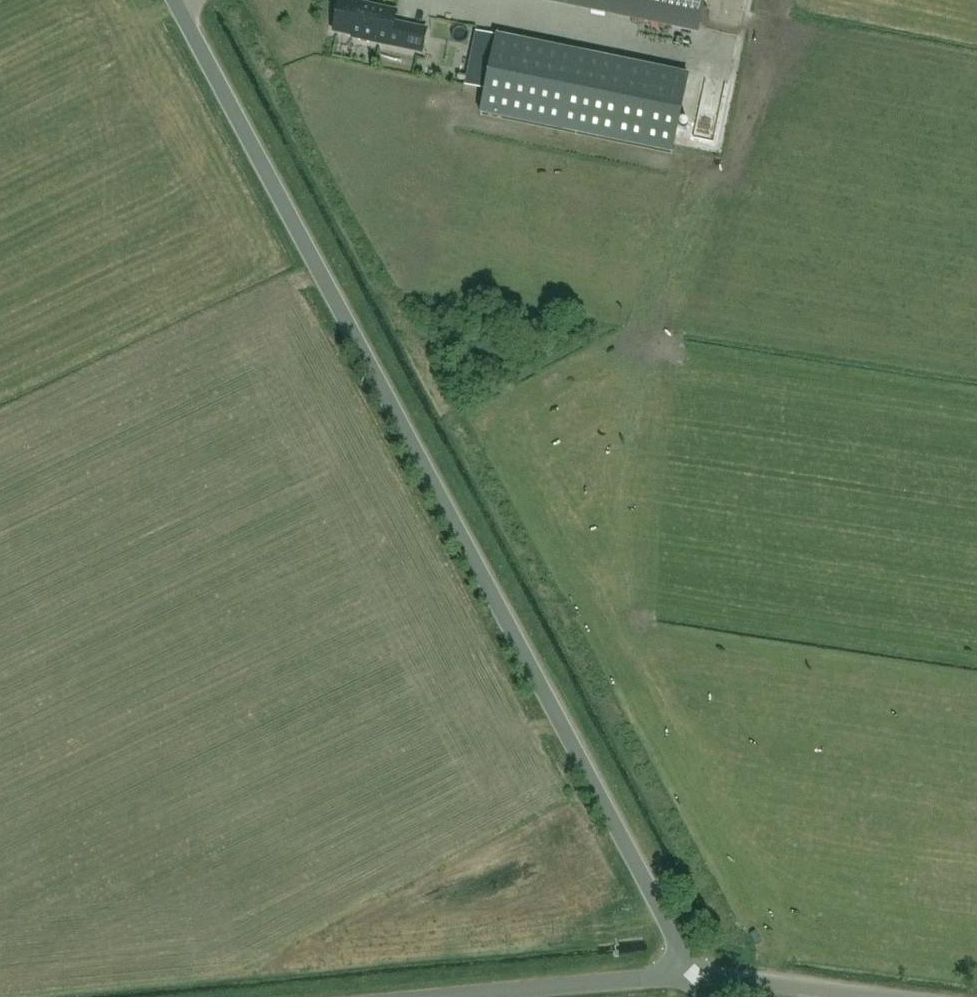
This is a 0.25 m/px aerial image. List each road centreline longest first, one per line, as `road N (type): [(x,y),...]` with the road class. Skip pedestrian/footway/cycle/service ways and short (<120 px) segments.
road 1 (unclassified): [(696,977),(175,0)]
road 2 (tertiary): [(696,977),(467,996)]
road 3 (tertiary): [(852,996),(696,977)]

